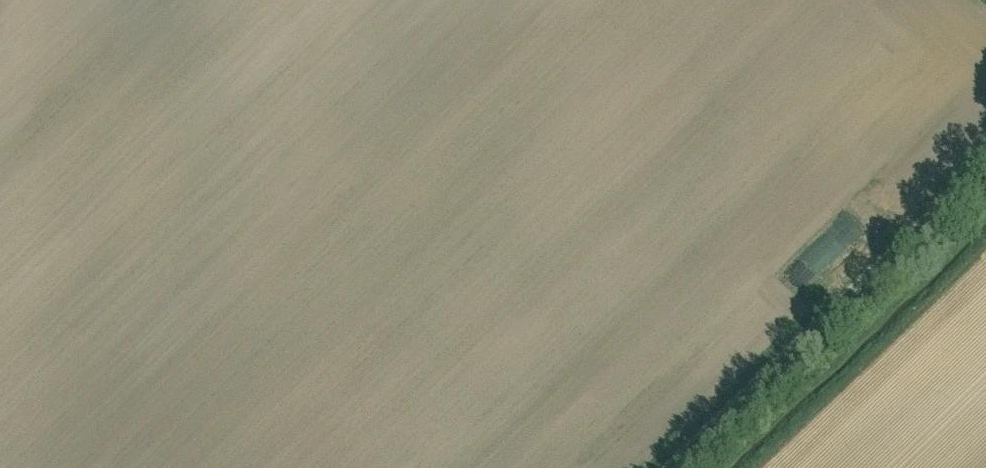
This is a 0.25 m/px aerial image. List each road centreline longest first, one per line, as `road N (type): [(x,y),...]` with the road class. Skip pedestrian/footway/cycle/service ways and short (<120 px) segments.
road 1 (track): [(663,467),(985,157)]

